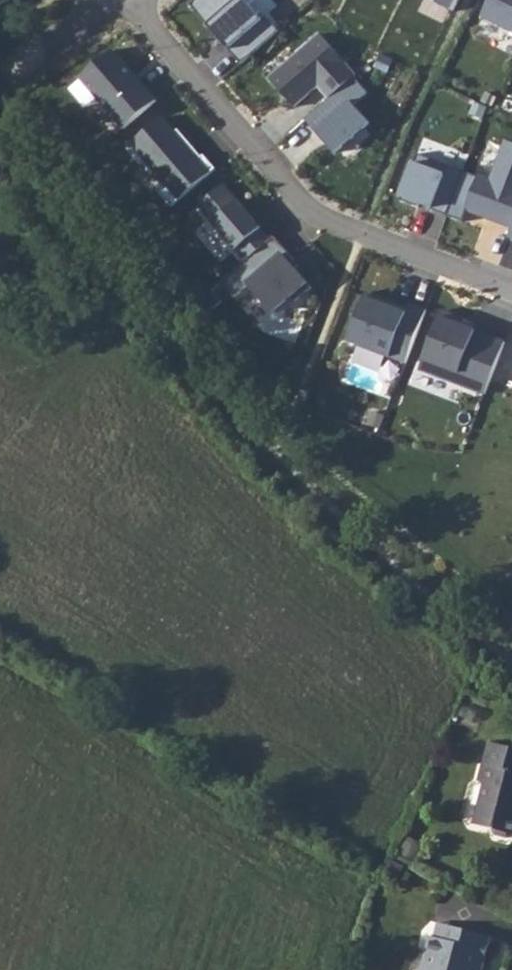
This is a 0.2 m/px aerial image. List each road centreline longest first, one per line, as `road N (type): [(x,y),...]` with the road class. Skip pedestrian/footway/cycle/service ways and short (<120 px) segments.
road 1 (track): [(511,670),(68,262),(0,181)]
road 2 (residential): [(137,0),(297,199),(511,288)]

